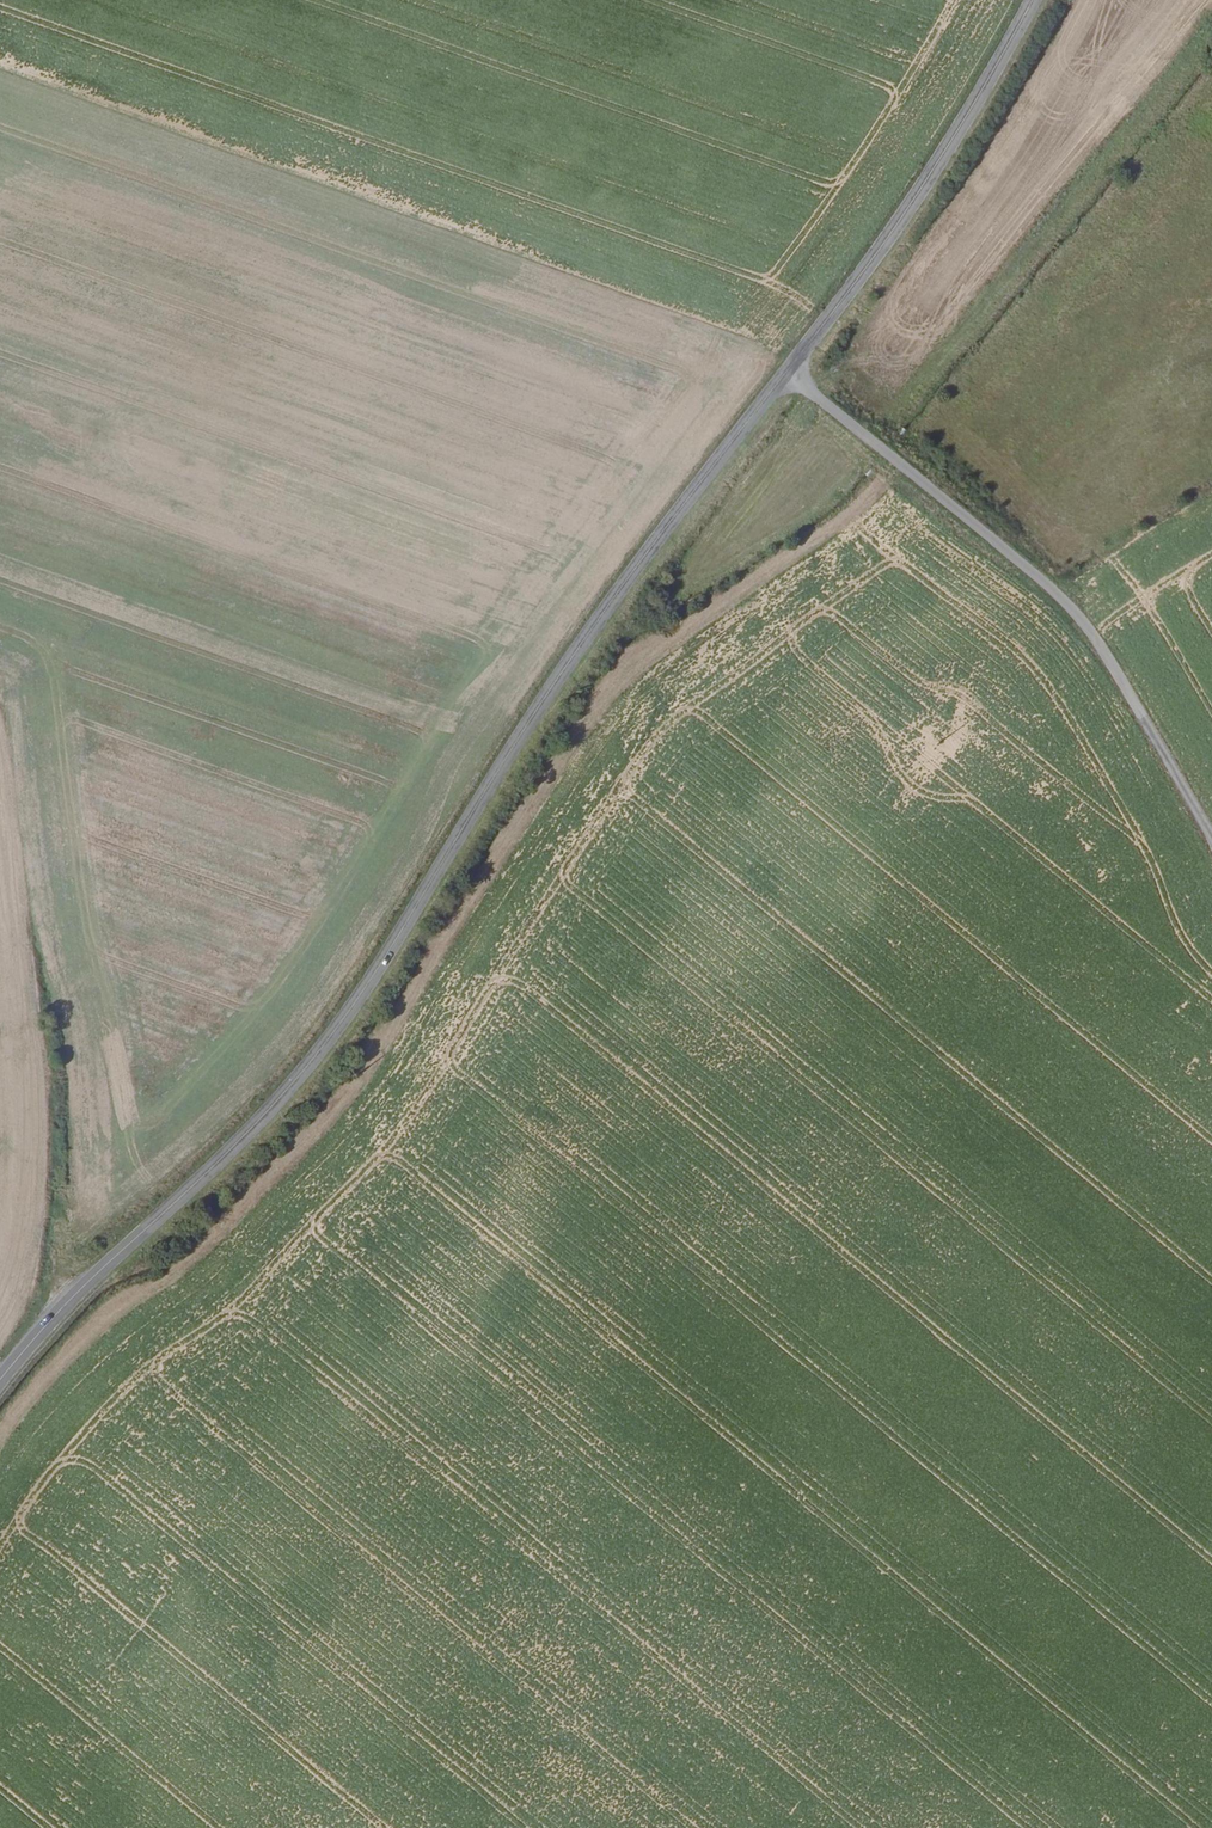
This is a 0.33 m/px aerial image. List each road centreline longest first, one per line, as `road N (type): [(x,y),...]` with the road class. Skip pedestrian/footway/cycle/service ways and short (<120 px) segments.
road 1 (secondary): [(0,1380),(325,1044),(599,621),(893,231),(1032,0)]
road 2 (track): [(1211,866),(1043,596),(867,438),(796,361)]

